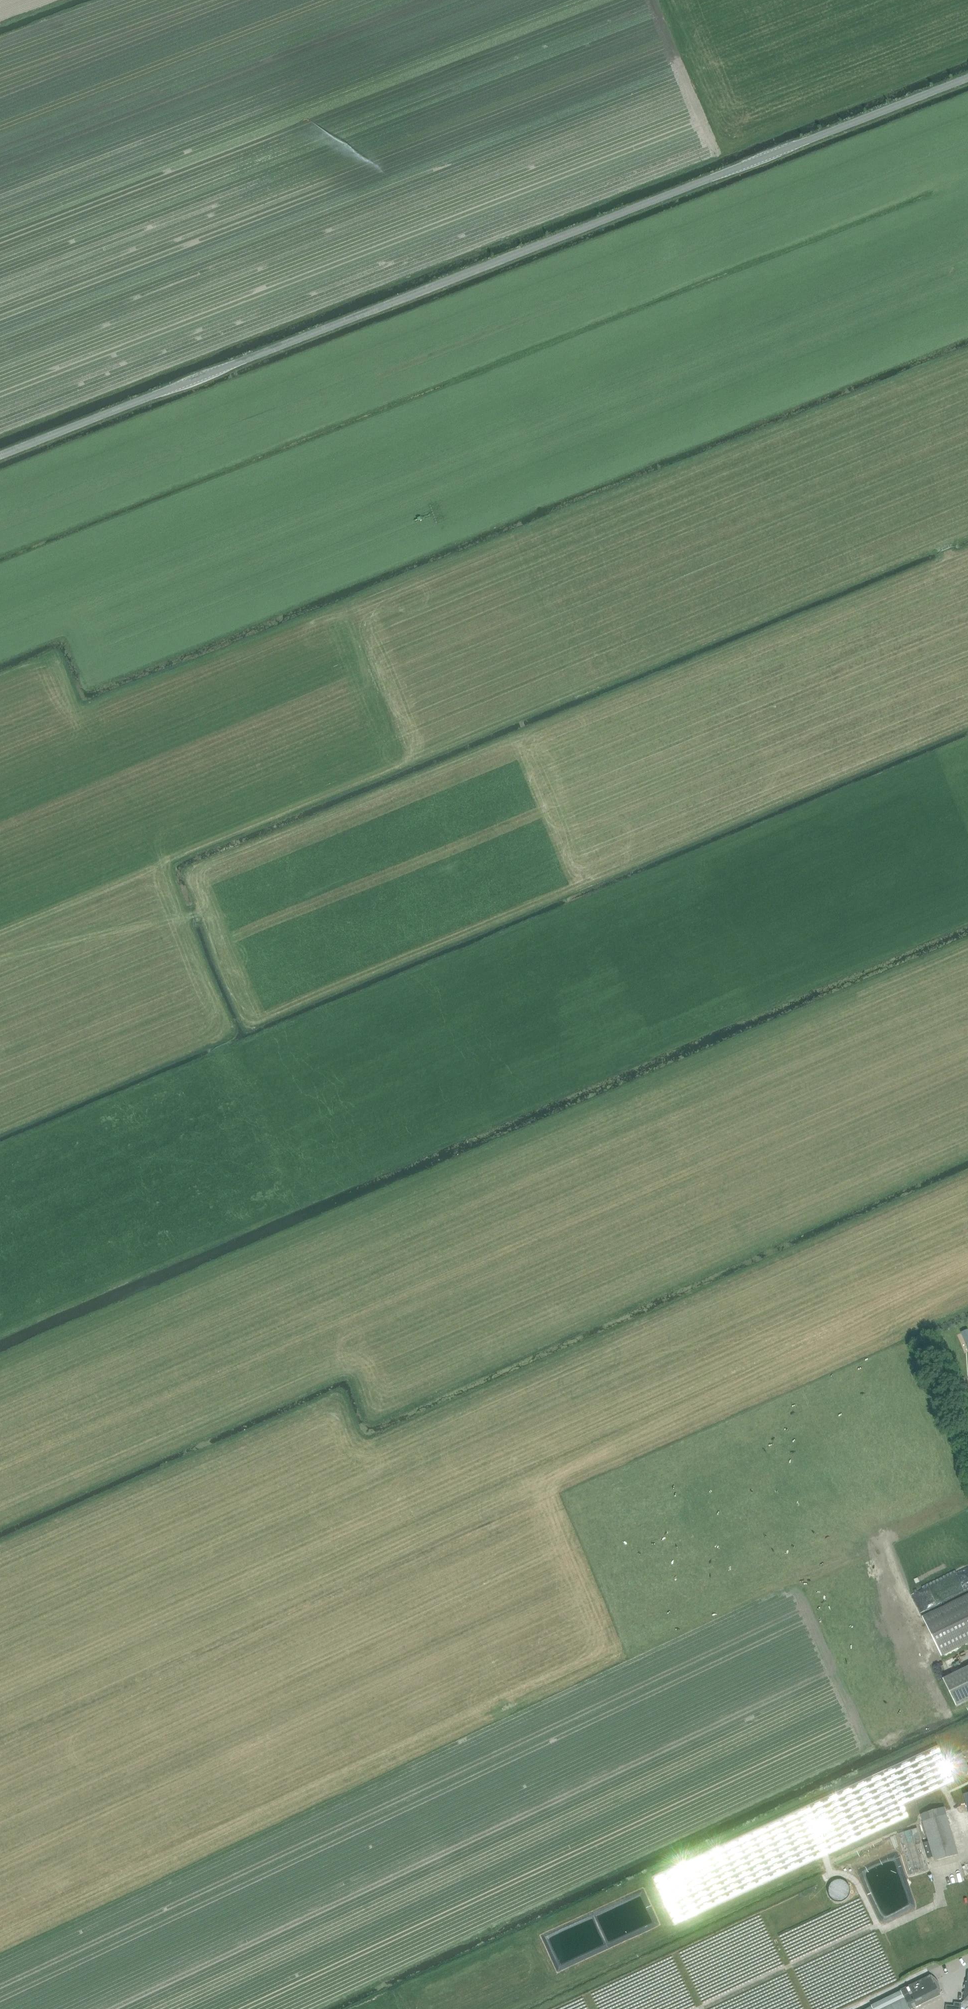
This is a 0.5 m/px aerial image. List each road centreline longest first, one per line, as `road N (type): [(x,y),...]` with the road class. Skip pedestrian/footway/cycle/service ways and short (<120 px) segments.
road 1 (tertiary): [(0,454),(967,75)]

